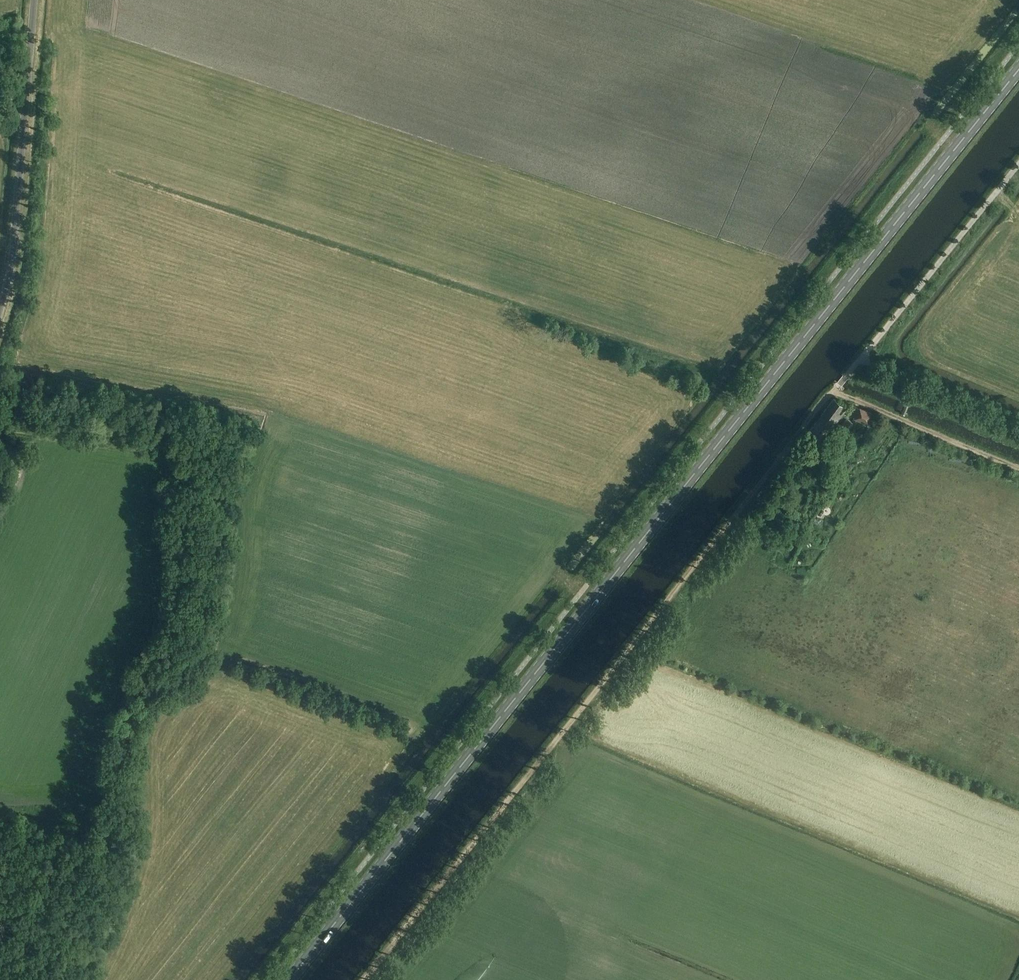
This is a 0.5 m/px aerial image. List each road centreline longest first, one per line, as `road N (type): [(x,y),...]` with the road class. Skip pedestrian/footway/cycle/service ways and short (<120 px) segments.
road 1 (primary): [(291,979),(1018,70)]
road 2 (track): [(837,388),(365,979)]
road 3 (unclassified): [(0,312),(12,256),(34,0)]
road 4 (unclassified): [(862,358),(1018,163)]
road 5 (track): [(232,501),(161,453),(0,430)]
road 6 (track): [(834,391),(1018,469)]

